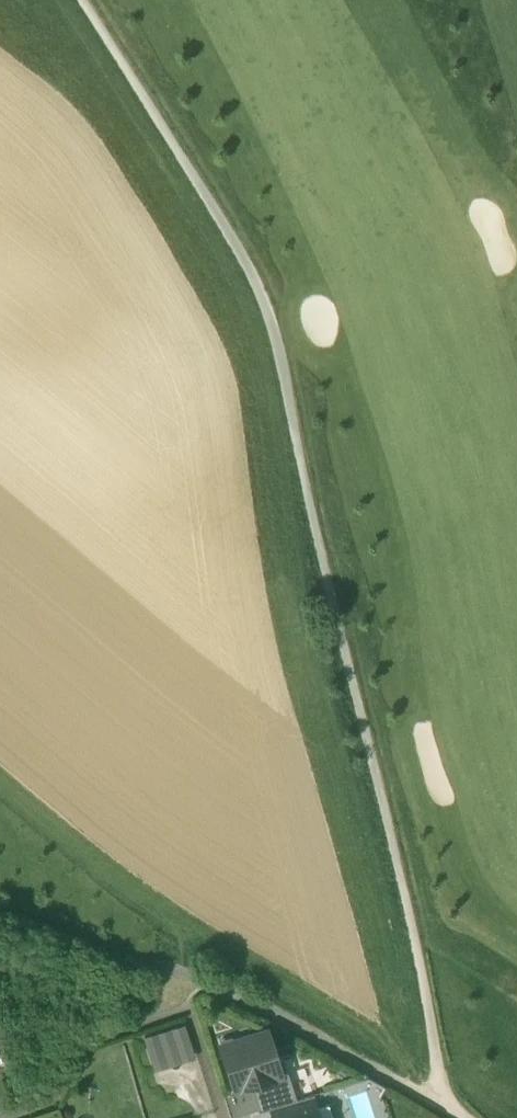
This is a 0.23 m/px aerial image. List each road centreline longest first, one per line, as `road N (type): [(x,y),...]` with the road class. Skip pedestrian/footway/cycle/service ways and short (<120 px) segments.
road 1 (track): [(464,1117),(444,1103),(426,984),(283,344),(217,205),(85,0)]
road 2 (track): [(195,977),(444,1103)]

